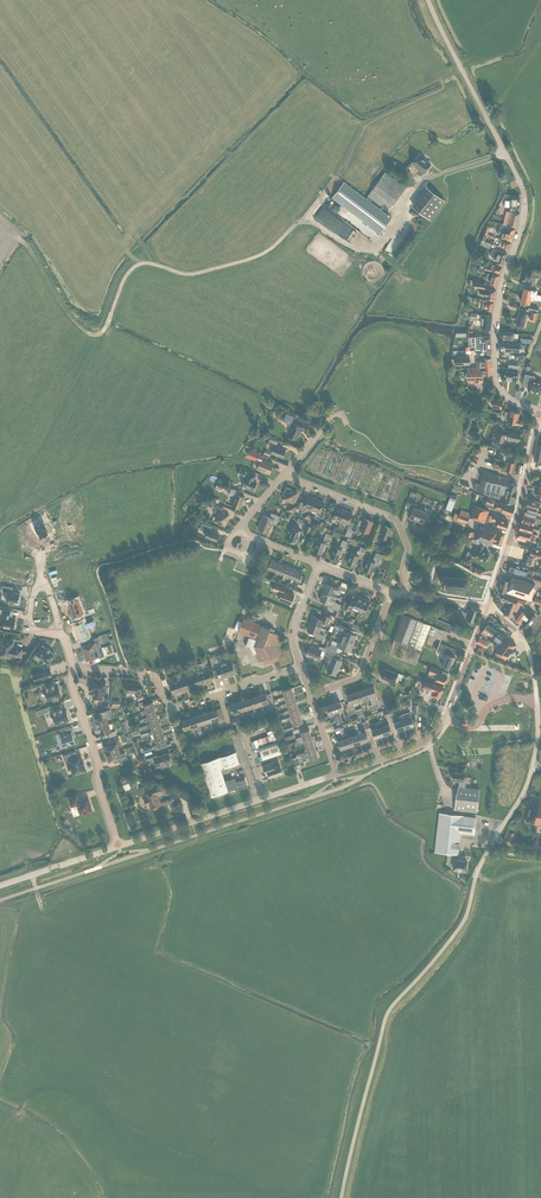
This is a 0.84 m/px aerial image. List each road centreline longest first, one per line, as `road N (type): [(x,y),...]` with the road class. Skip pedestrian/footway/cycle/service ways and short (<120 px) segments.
road 1 (unclassified): [(341,1197),(386,1016),(465,918),(478,869),(528,781),(537,700)]
road 2 (track): [(13,235),(75,323),(99,335),(125,277),(140,264),(199,273),(254,258),(302,222),(364,250),(383,238)]
road 3 (tertiary): [(540,411),(507,398),(494,361),(501,288),(524,194),(428,0)]
road 4 (tertiary): [(118,847),(336,775)]
road 5 (tertiary): [(487,608),(540,411)]
road 6 (residential): [(76,671),(71,684),(118,847)]
road 7 (residential): [(53,545),(43,552),(30,629),(63,634),(76,671)]
road 8 (residential): [(311,694),(359,676),(392,594)]
road 9 (residential): [(171,710),(302,668)]
road 10 (residential): [(400,525),(284,474)]
road 11 (tertiary): [(336,775),(418,748),(444,718)]

